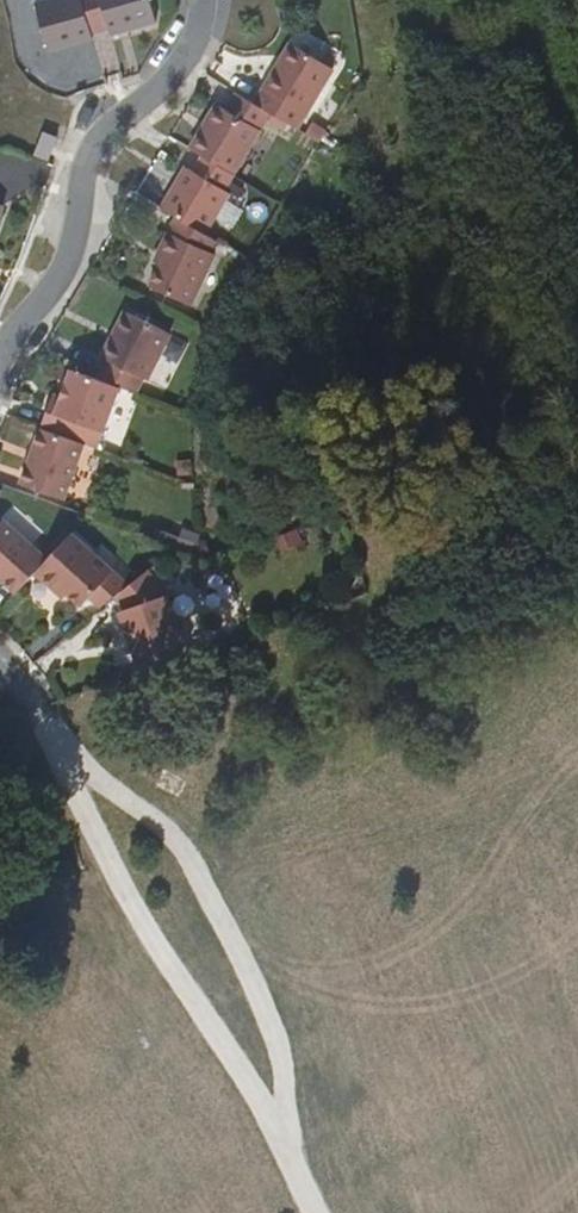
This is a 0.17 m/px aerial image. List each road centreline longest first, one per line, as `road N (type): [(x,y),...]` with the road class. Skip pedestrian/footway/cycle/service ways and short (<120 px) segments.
road 1 (residential): [(0,351),(68,263),(85,166),(98,140),(186,51),(201,0)]

